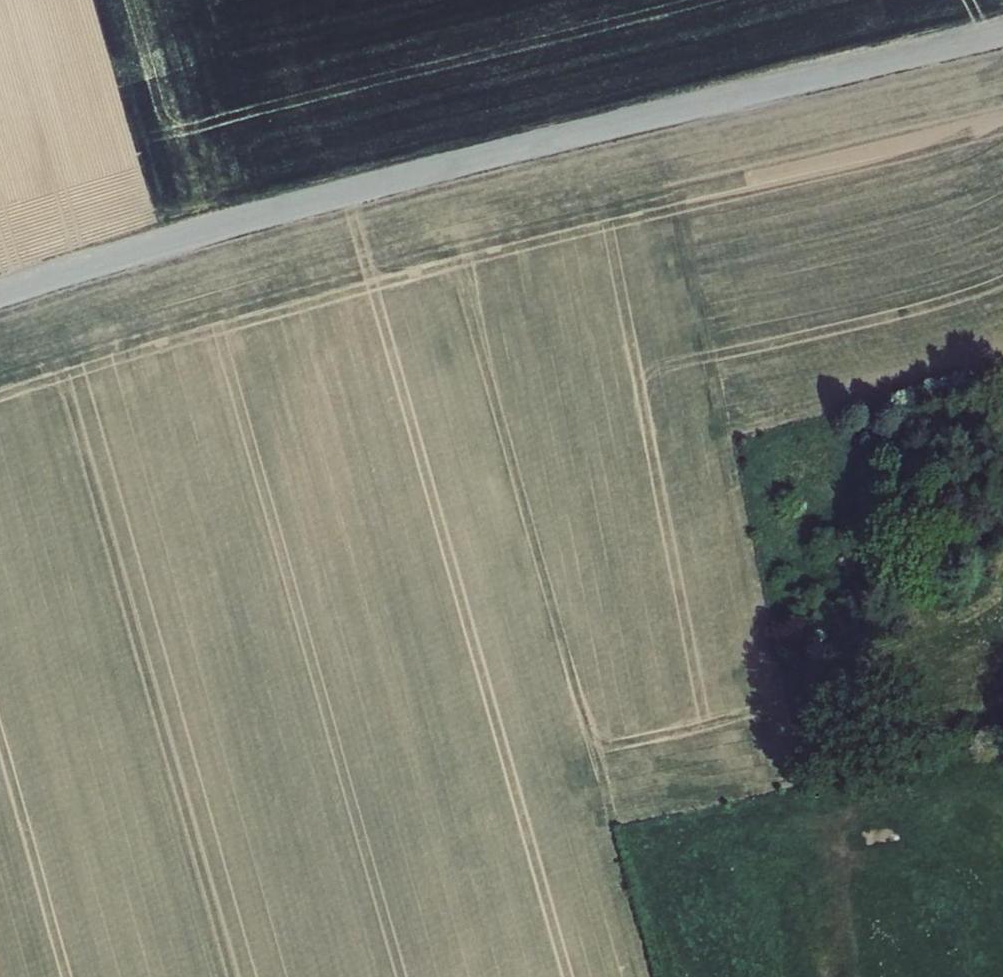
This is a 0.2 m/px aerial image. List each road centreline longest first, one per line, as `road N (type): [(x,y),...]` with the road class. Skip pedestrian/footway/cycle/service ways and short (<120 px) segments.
road 1 (track): [(1002,30),(296,195),(0,291)]

